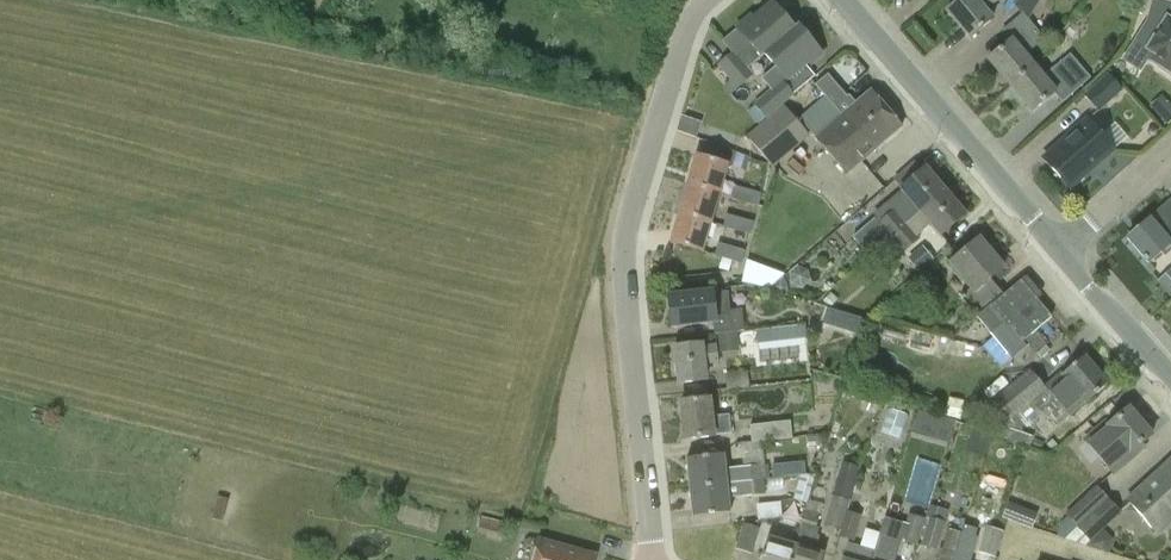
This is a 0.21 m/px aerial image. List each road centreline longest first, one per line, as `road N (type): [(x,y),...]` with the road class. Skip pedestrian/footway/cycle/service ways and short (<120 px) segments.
road 1 (residential): [(651,559),(627,241),(690,20),(703,0)]
road 2 (secondary): [(1059,252),(838,0)]
road 3 (secondary): [(1170,378),(1059,252)]
road 4 (residential): [(1059,252),(1170,152)]
road 5 (track): [(526,512),(611,535),(639,559)]

